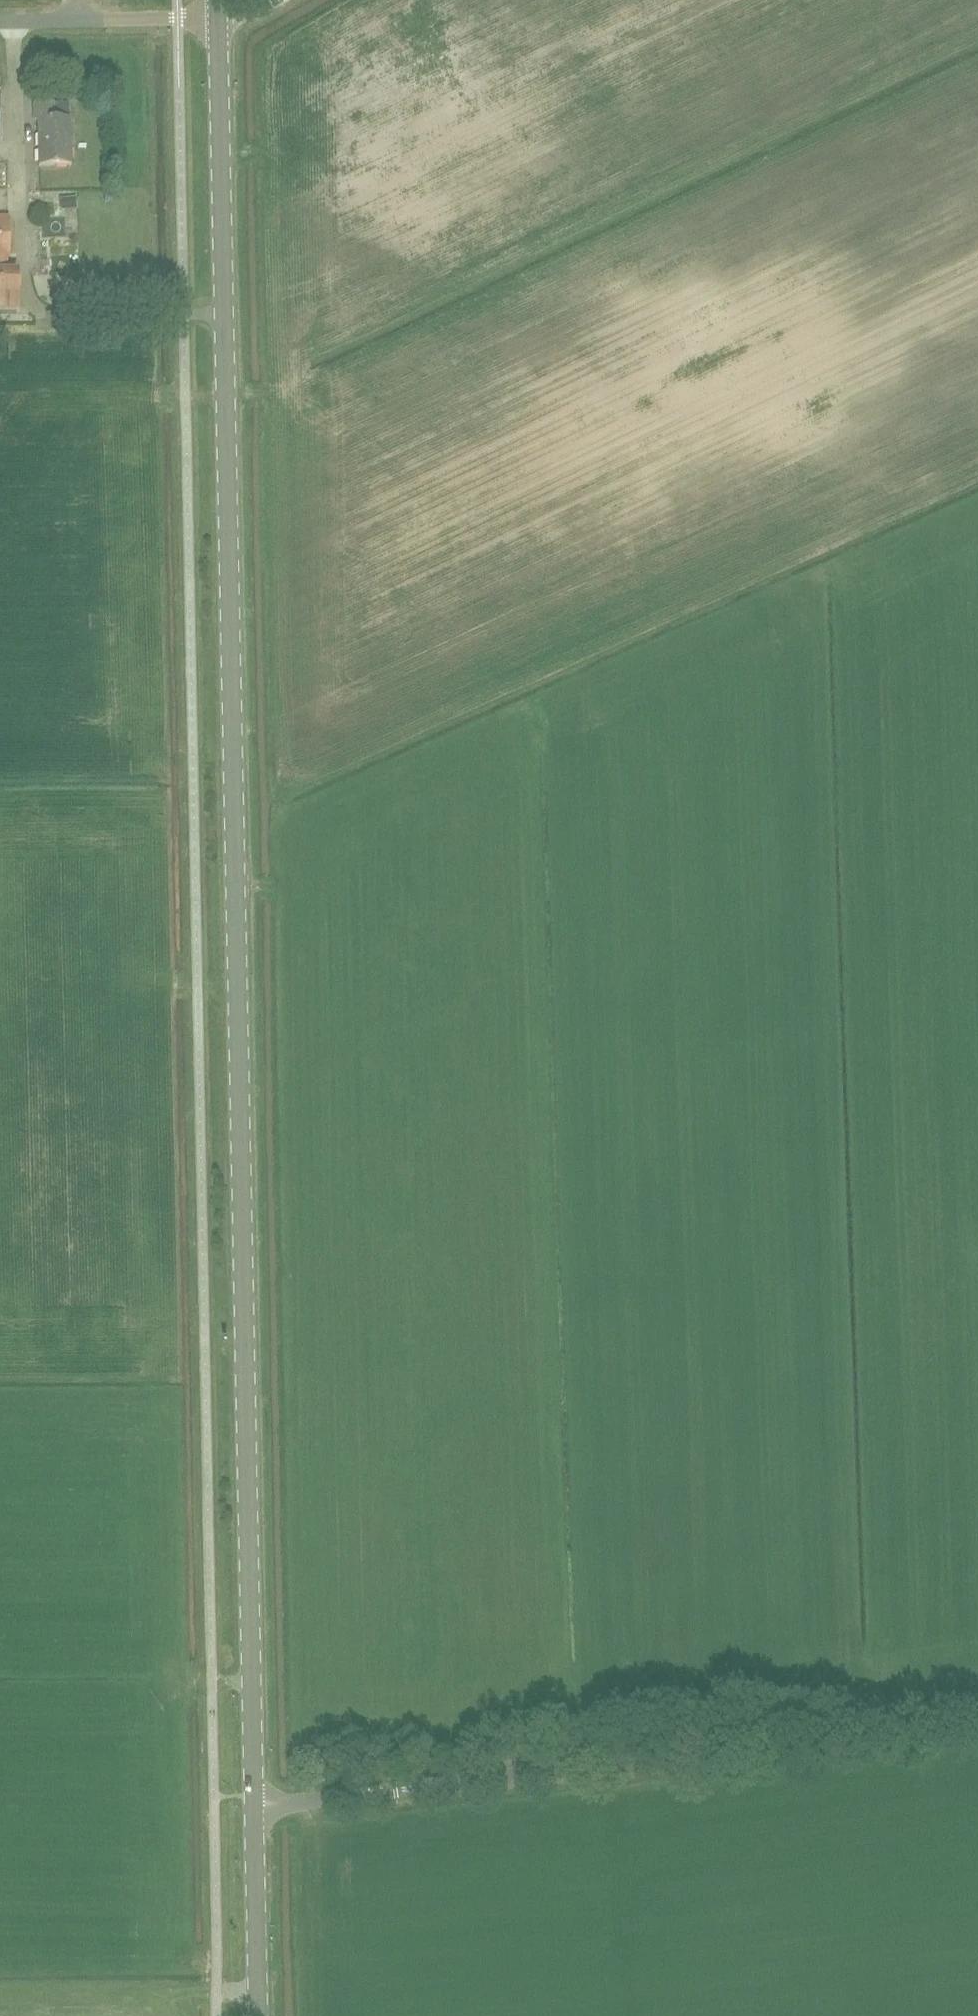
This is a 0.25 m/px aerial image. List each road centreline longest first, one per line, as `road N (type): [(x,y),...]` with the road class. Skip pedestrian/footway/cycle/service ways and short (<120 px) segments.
road 1 (tertiary): [(253,1806),(217,20)]
road 2 (unclassified): [(614,1765),(977,1719)]
road 3 (unclassified): [(253,1806),(614,1765)]
road 4 (unclassified): [(616,2015),(614,1765)]
road 5 (unclassified): [(0,23),(217,20)]
road 6 (tertiary): [(257,2015),(253,1806)]

